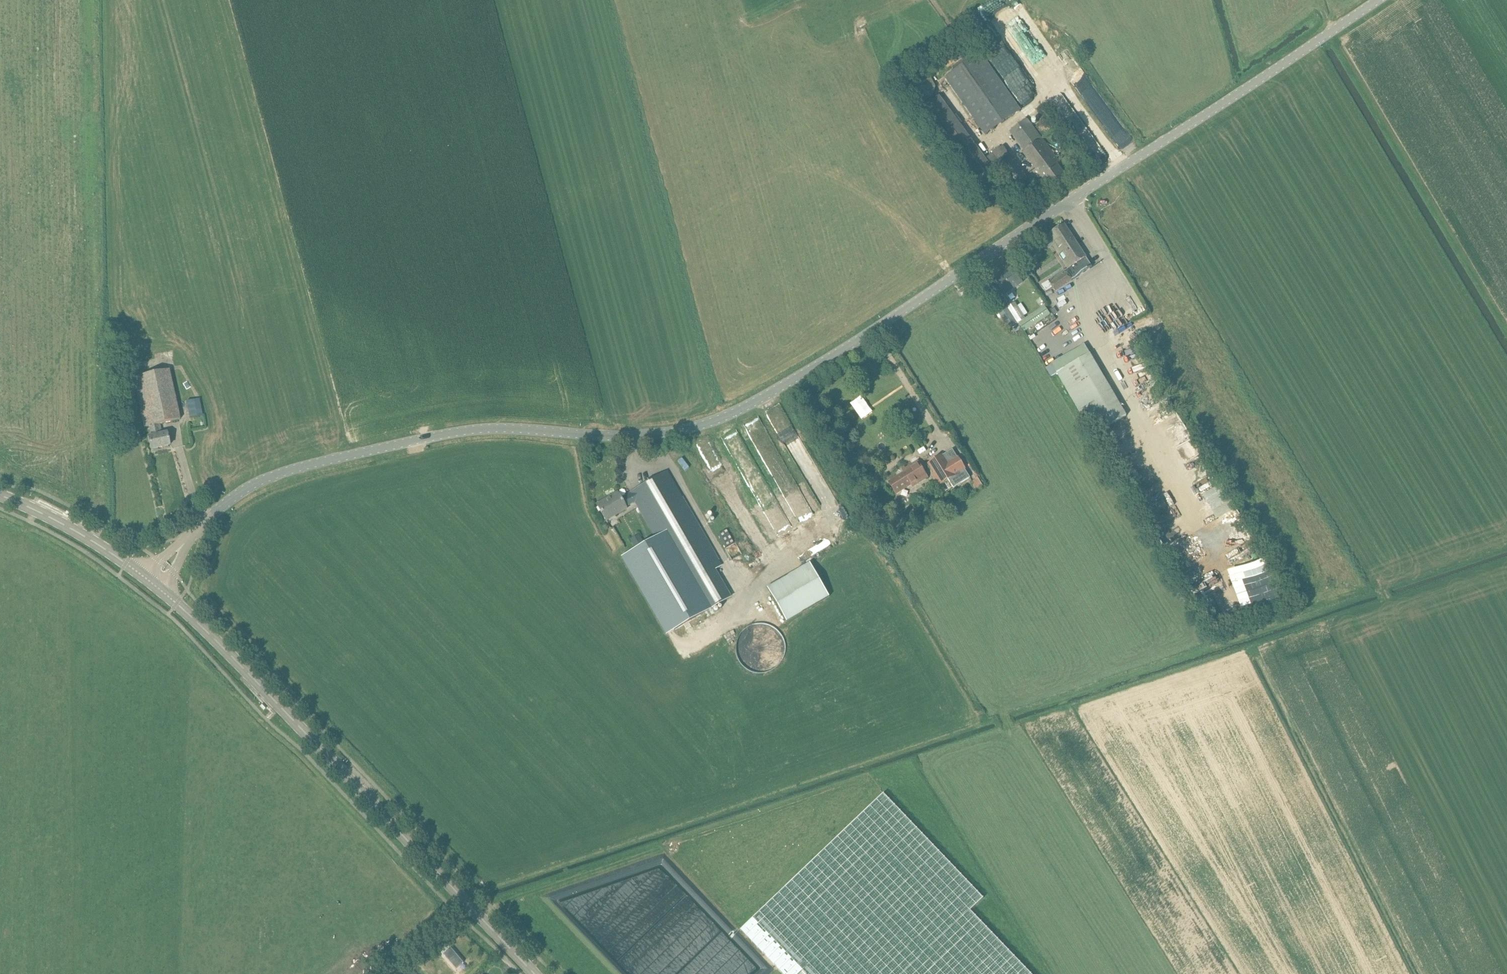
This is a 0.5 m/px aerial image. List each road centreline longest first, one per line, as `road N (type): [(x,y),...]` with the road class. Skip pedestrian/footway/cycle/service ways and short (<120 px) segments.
road 1 (tertiary): [(152,583),(243,489),(295,467),(476,429),(678,431),(757,401),(1377,0)]
road 2 (tertiary): [(536,973),(152,583)]
road 3 (tertiary): [(152,583),(84,536),(0,495)]

